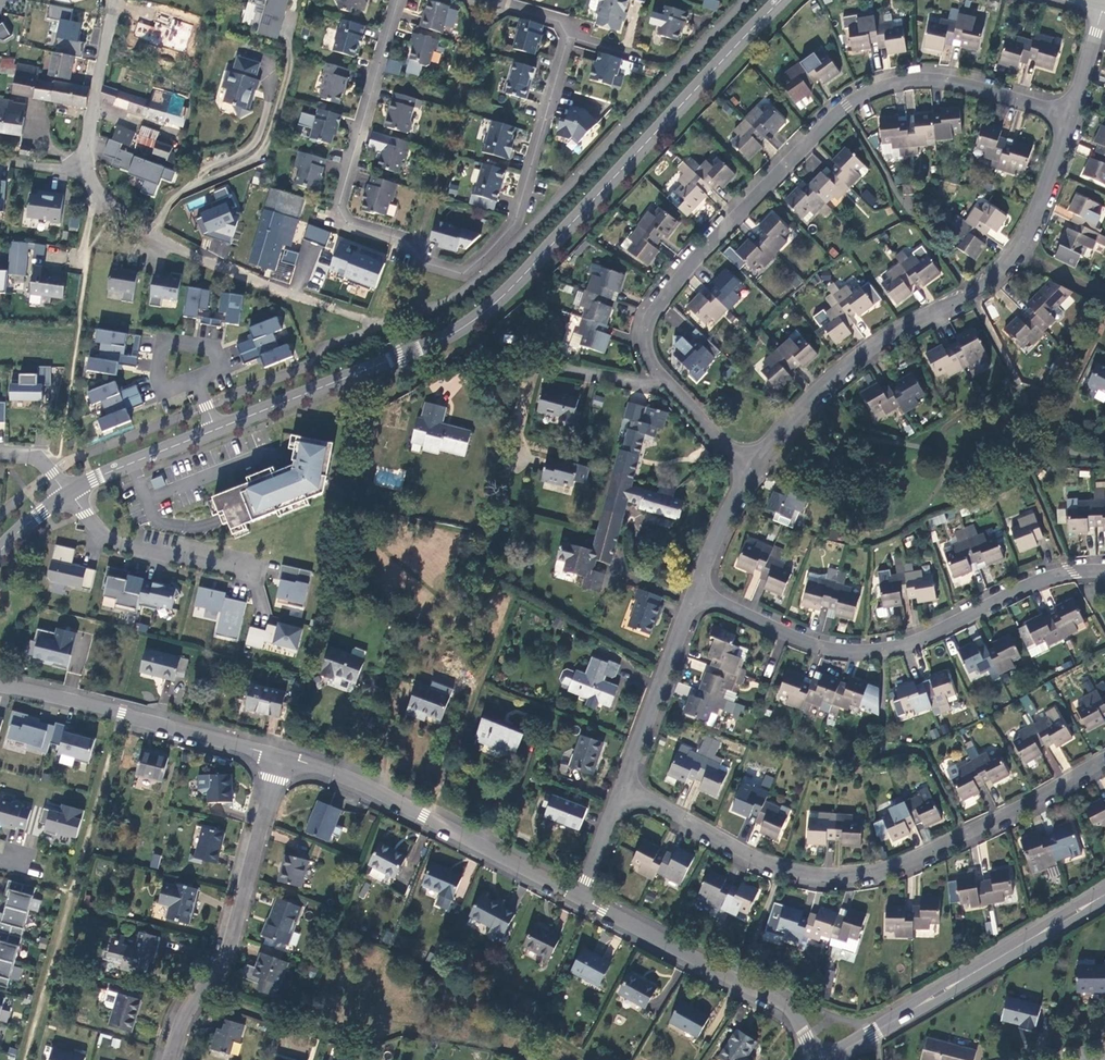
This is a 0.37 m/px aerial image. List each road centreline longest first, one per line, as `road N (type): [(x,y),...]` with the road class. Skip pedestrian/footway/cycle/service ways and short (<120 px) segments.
road 1 (tertiary): [(781,0),(480,315),(432,344),(216,430)]
road 2 (residential): [(398,0),(338,208),(348,224),(404,240),(424,263),(462,274),(514,223),(568,37),(559,21)]
road 3 (residential): [(662,378),(645,339),(656,306),(846,106),(882,85),(937,80),(1070,117)]
road 4 (residential): [(622,785),(781,870),(841,876),(909,862),(1104,759)]
road 5 (residential): [(752,468),(841,371),(996,278),(1034,218),(1070,117)]
road 6 (residential): [(1104,571),(1042,580),(913,643),(864,652),(811,644),(696,592)]
road 7 (residential): [(581,898),(346,776),(279,756)]
road 8 (residential): [(170,1059),(185,1013),(229,949),(279,756)]
road 9 (tertiary): [(827,1059),(1104,895)]
road 10 (residential): [(815,1059),(784,1003),(581,898)]
road 11 (residential): [(279,756),(0,685)]
road 12 (residential): [(253,573),(116,541),(65,494)]
road 13 (residential): [(622,785),(696,592)]
road 14 (residential): [(488,355),(641,385),(662,378)]
road 15 (residential): [(88,167),(99,194),(147,234),(224,267)]
road 16 (residential): [(116,0),(88,167)]
road 17 (track): [(382,327),(224,267)]
road 18 (tertiary): [(216,430),(65,494)]
road 19 (residential): [(195,380),(221,369),(214,349),(163,342),(157,374),(164,392)]
road 20 (residential): [(696,592),(752,468)]
road 21 (residential): [(752,468),(662,378)]

